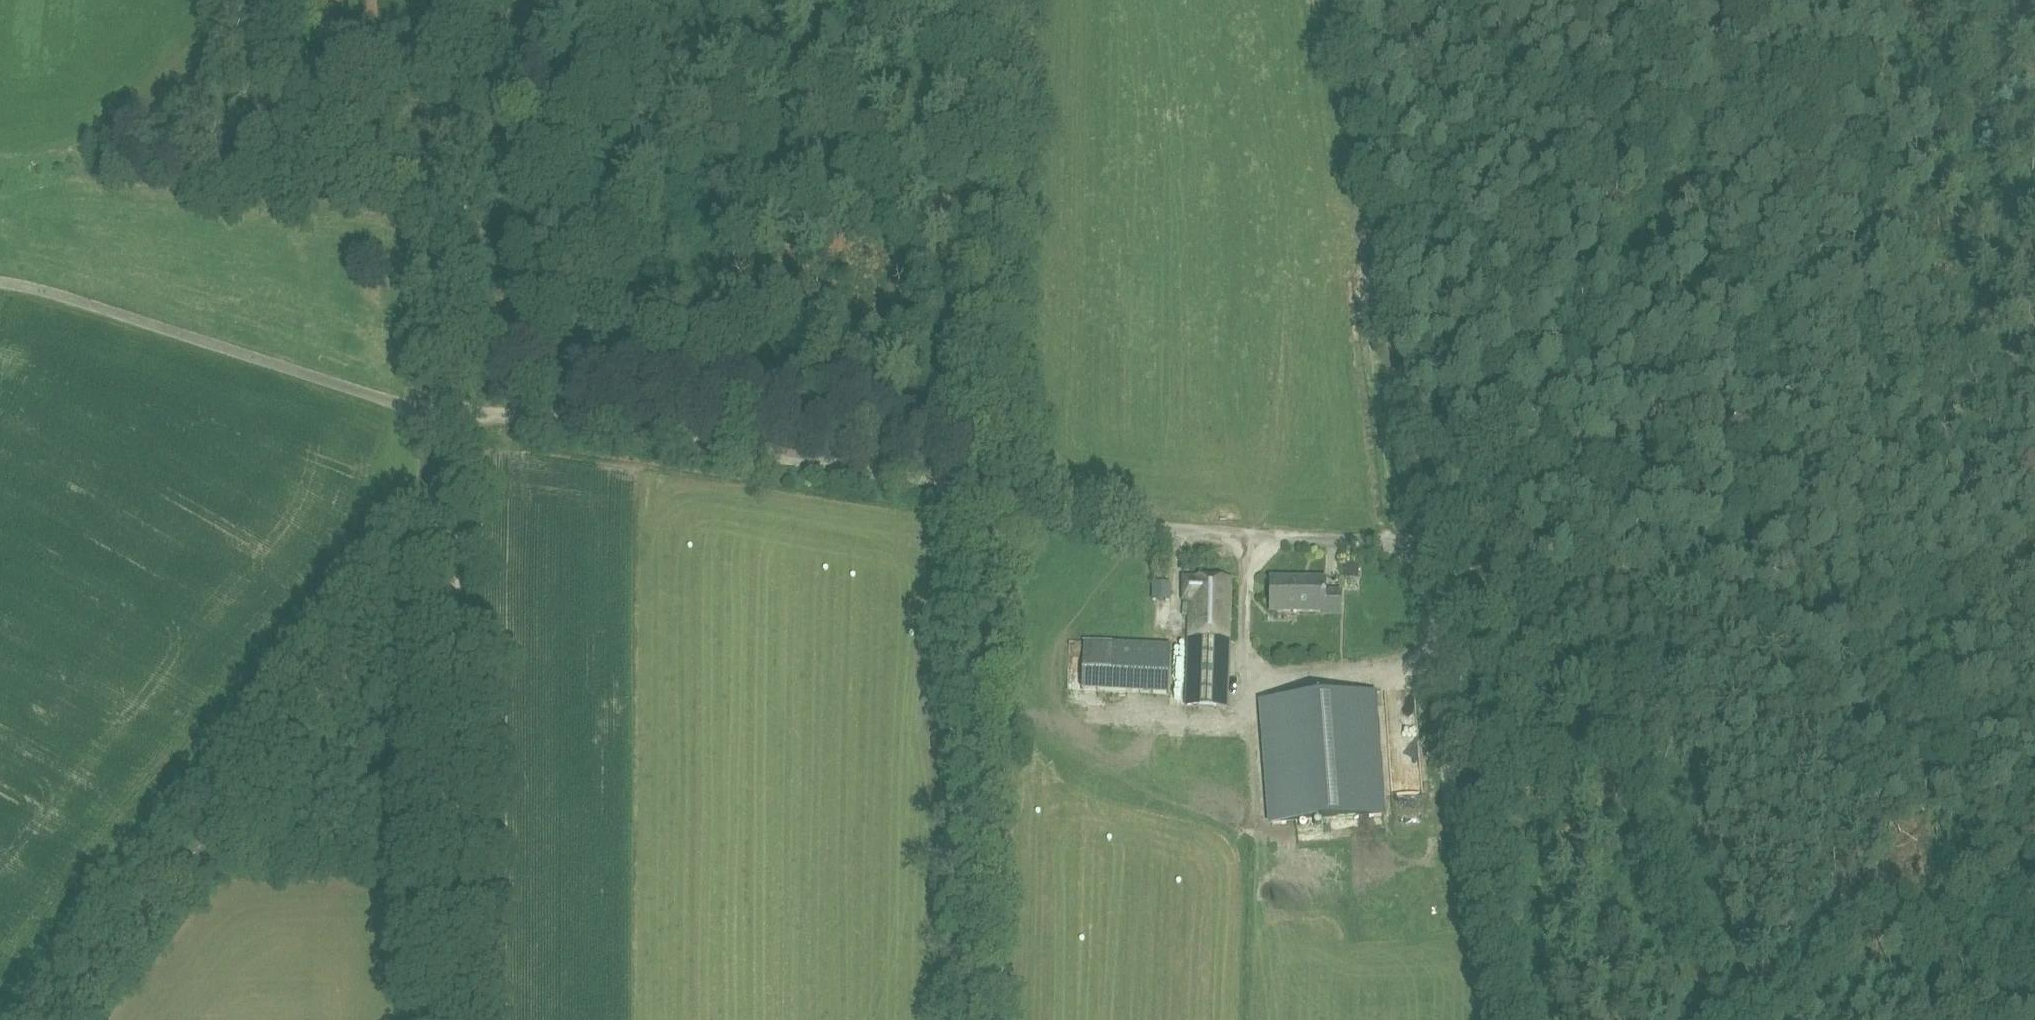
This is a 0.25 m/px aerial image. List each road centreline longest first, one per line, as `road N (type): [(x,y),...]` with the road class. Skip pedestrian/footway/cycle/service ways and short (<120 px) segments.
road 1 (tertiary): [(70,1019),(406,592),(444,523),(459,414),(456,0)]
road 2 (track): [(1487,520),(1432,539),(1211,528),(459,414)]
road 3 (track): [(1487,520),(1696,1019)]
road 4 (track): [(444,523),(452,1019)]
road 5 (track): [(2034,142),(1849,105),(1822,0)]

